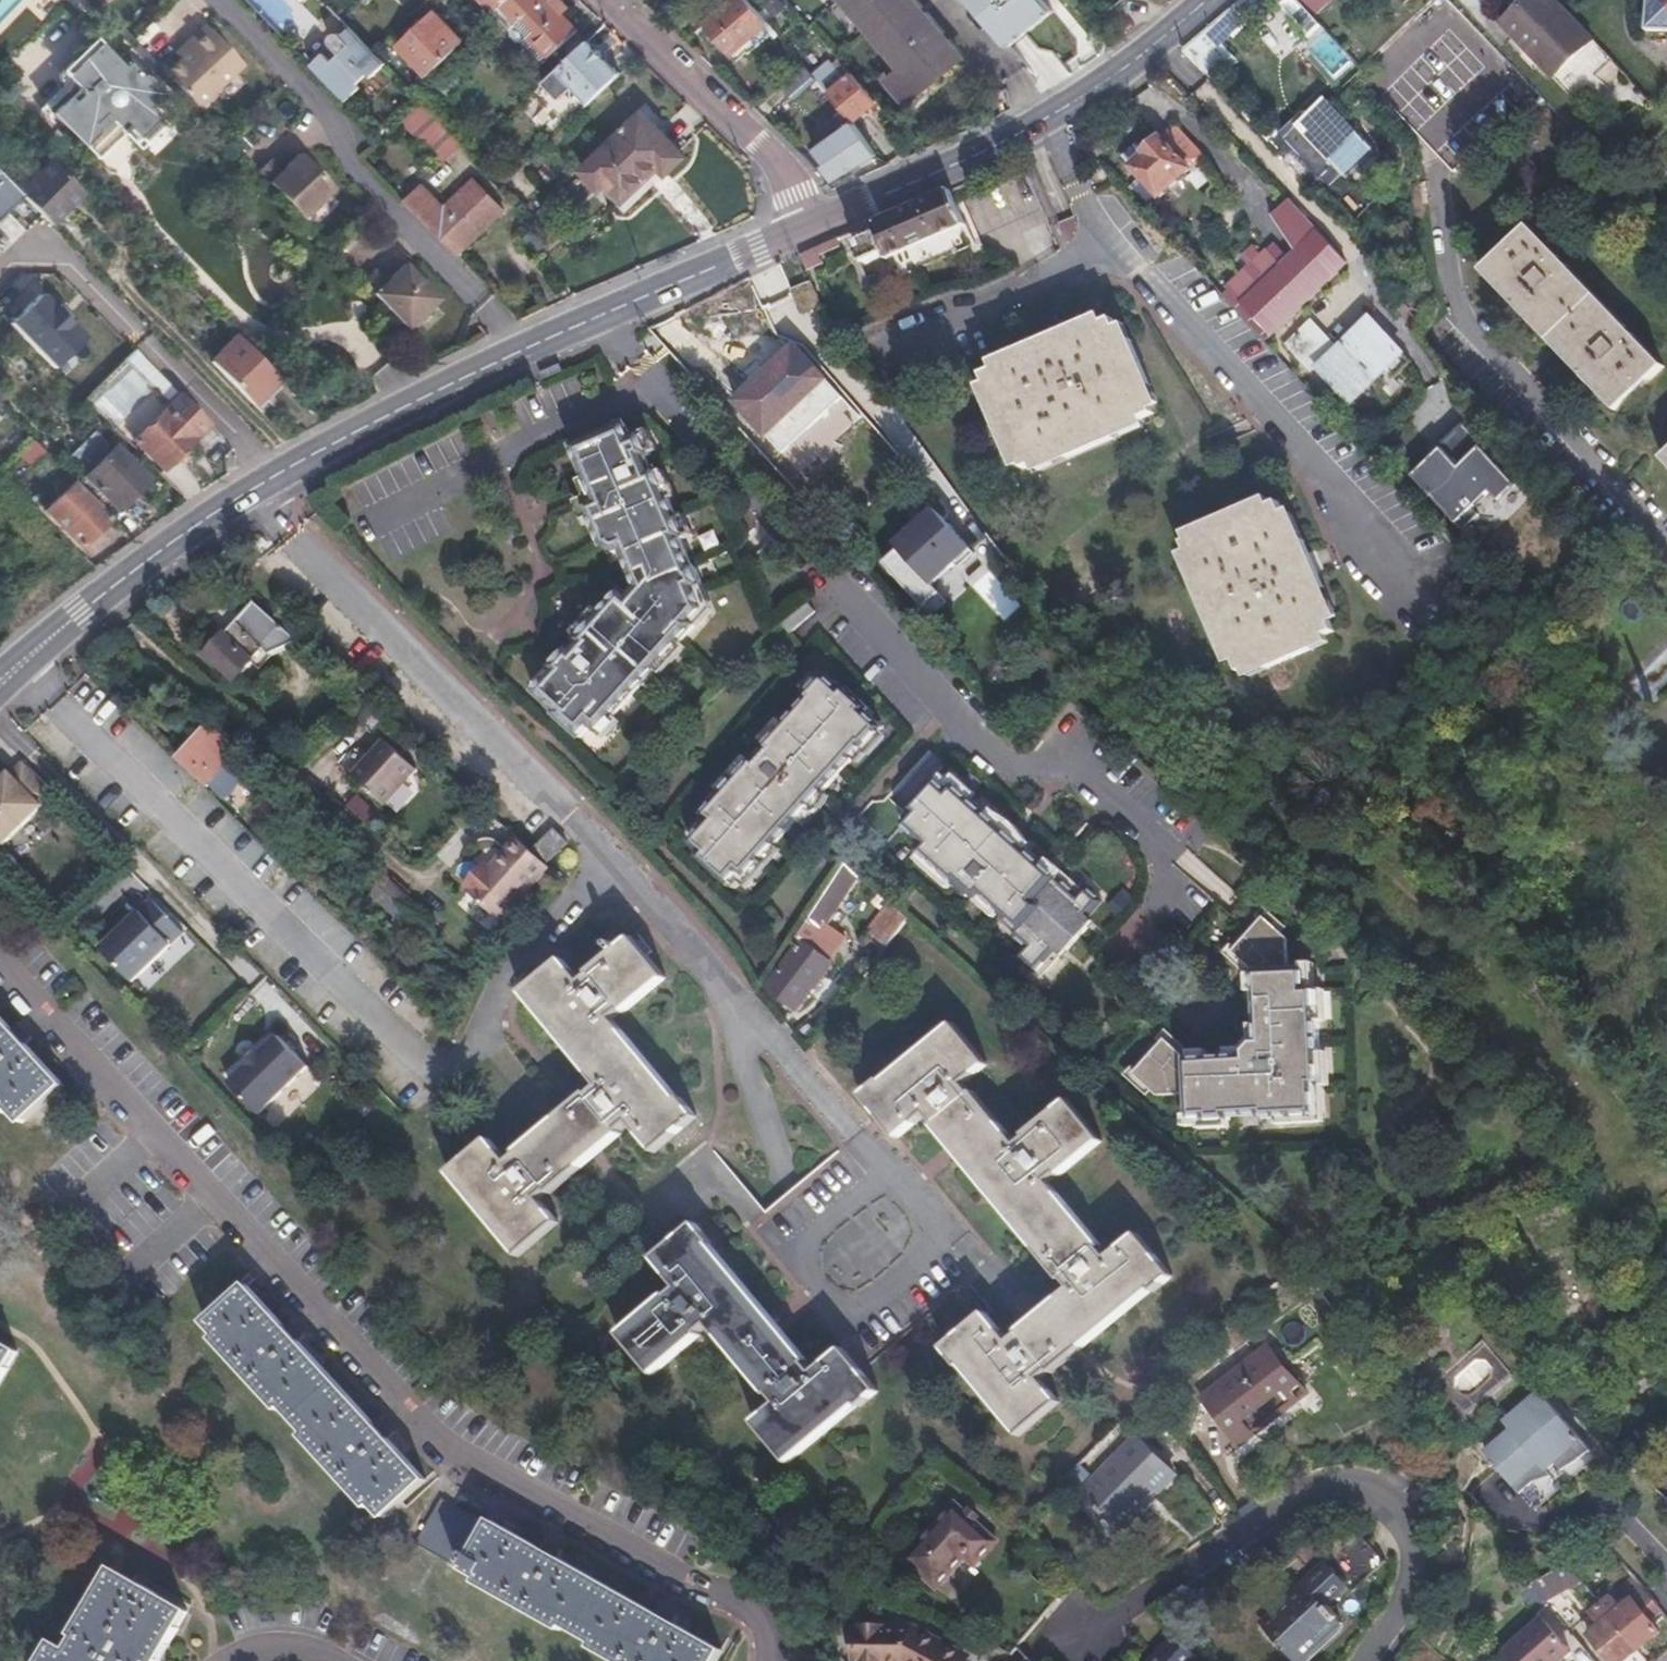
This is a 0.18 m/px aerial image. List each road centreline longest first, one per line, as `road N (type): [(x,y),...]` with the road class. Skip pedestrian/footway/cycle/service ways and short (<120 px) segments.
road 1 (residential): [(609,313),(997,761),(1064,771),(1180,881),(1122,947)]
road 2 (residential): [(16,669),(436,1076),(622,868)]
road 3 (residential): [(1359,1660),(1408,1593),(1424,1527),(1401,1492),(1372,1482),(1336,1483),(1067,1655)]
road 4 (residential): [(253,489),(291,538),(622,868)]
road 5 (residential): [(1117,246),(1424,599)]
road 6 (residential): [(1666,539),(1449,319),(1435,172)]
road 7 (tertiary): [(253,489),(434,392),(609,313)]
road 8 (residential): [(948,1236),(856,1319),(796,1251),(890,1167)]
road 9 (residential): [(813,224),(757,142),(602,0)]
road 10 (tertiary): [(16,669),(117,584),(253,489)]
road 11 (tertiary): [(813,224),(1054,118)]
road 12 (residential): [(1117,246),(876,350)]
road 13 (residential): [(726,982),(890,1167)]
road 14 (tertiary): [(609,313),(813,224)]
road 15 (residential): [(726,982),(786,1189)]
road 16 (tertiary): [(1054,118),(1208,0)]
road 17 (residential): [(622,868),(726,982)]
road 18 (residential): [(1054,118),(1085,200),(1117,246)]

